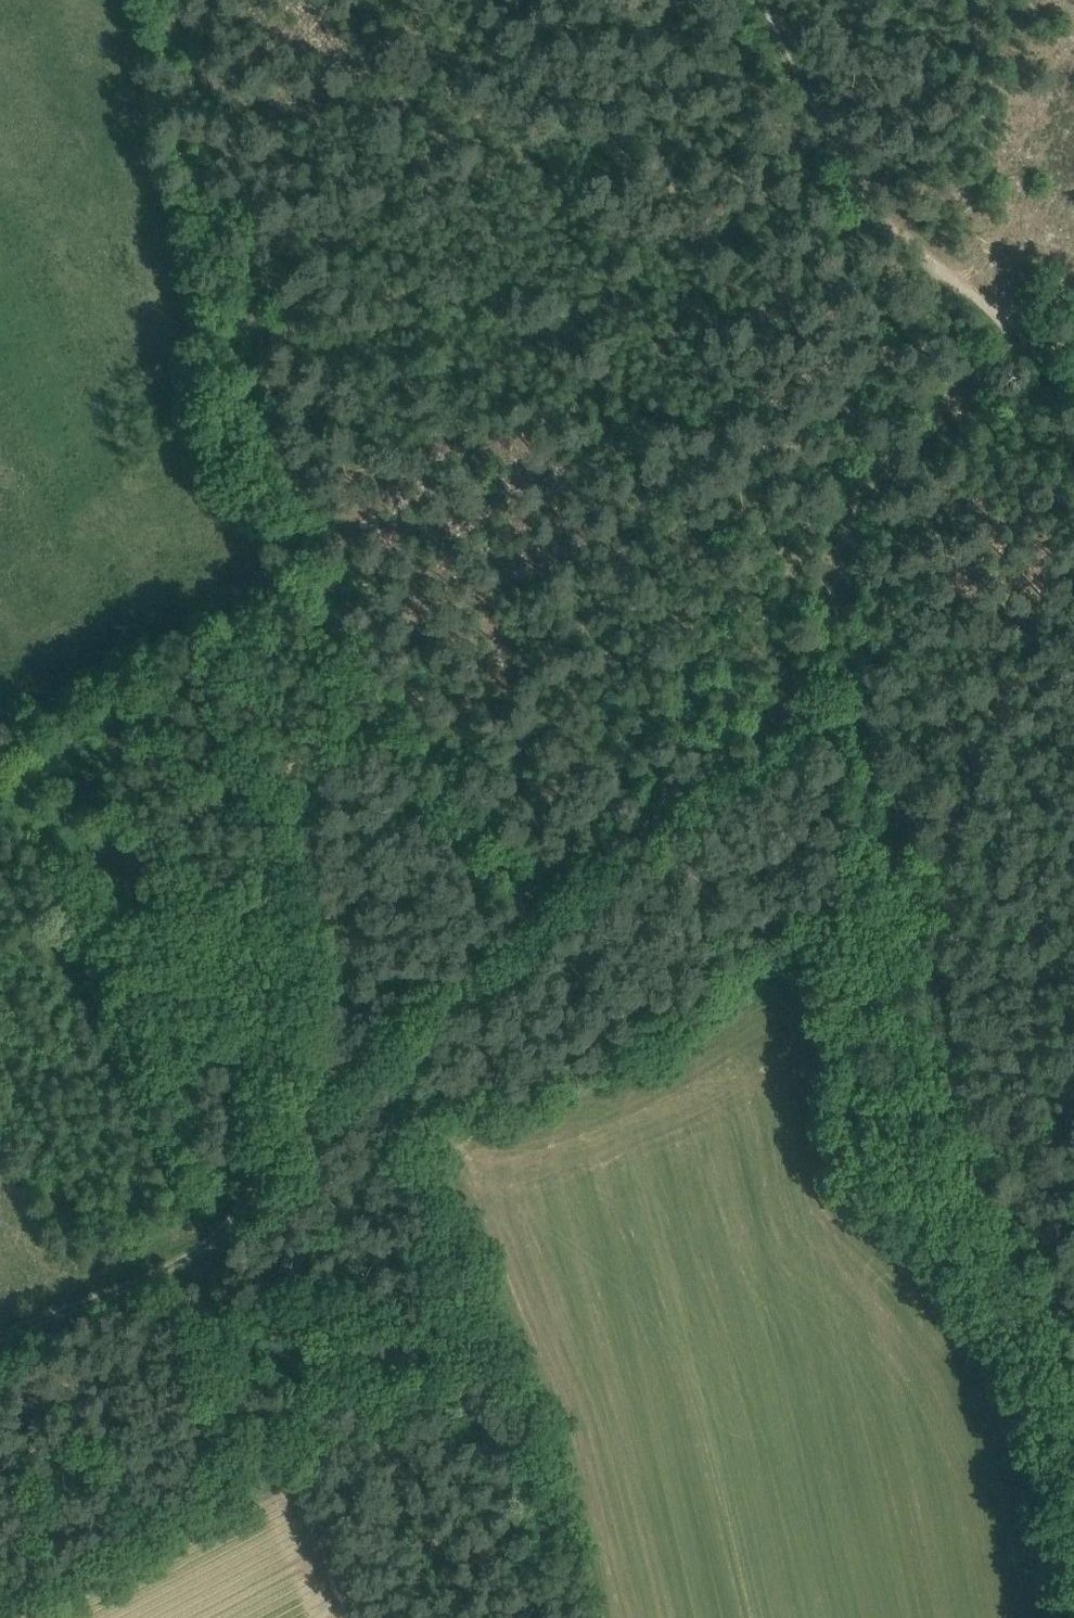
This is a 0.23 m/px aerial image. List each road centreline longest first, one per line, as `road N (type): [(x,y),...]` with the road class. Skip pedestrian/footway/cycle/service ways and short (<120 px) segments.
road 1 (track): [(0,1342),(247,1233),(316,1164),(392,1054),(530,900)]
road 2 (track): [(1028,322),(928,255),(872,194),(770,0)]

